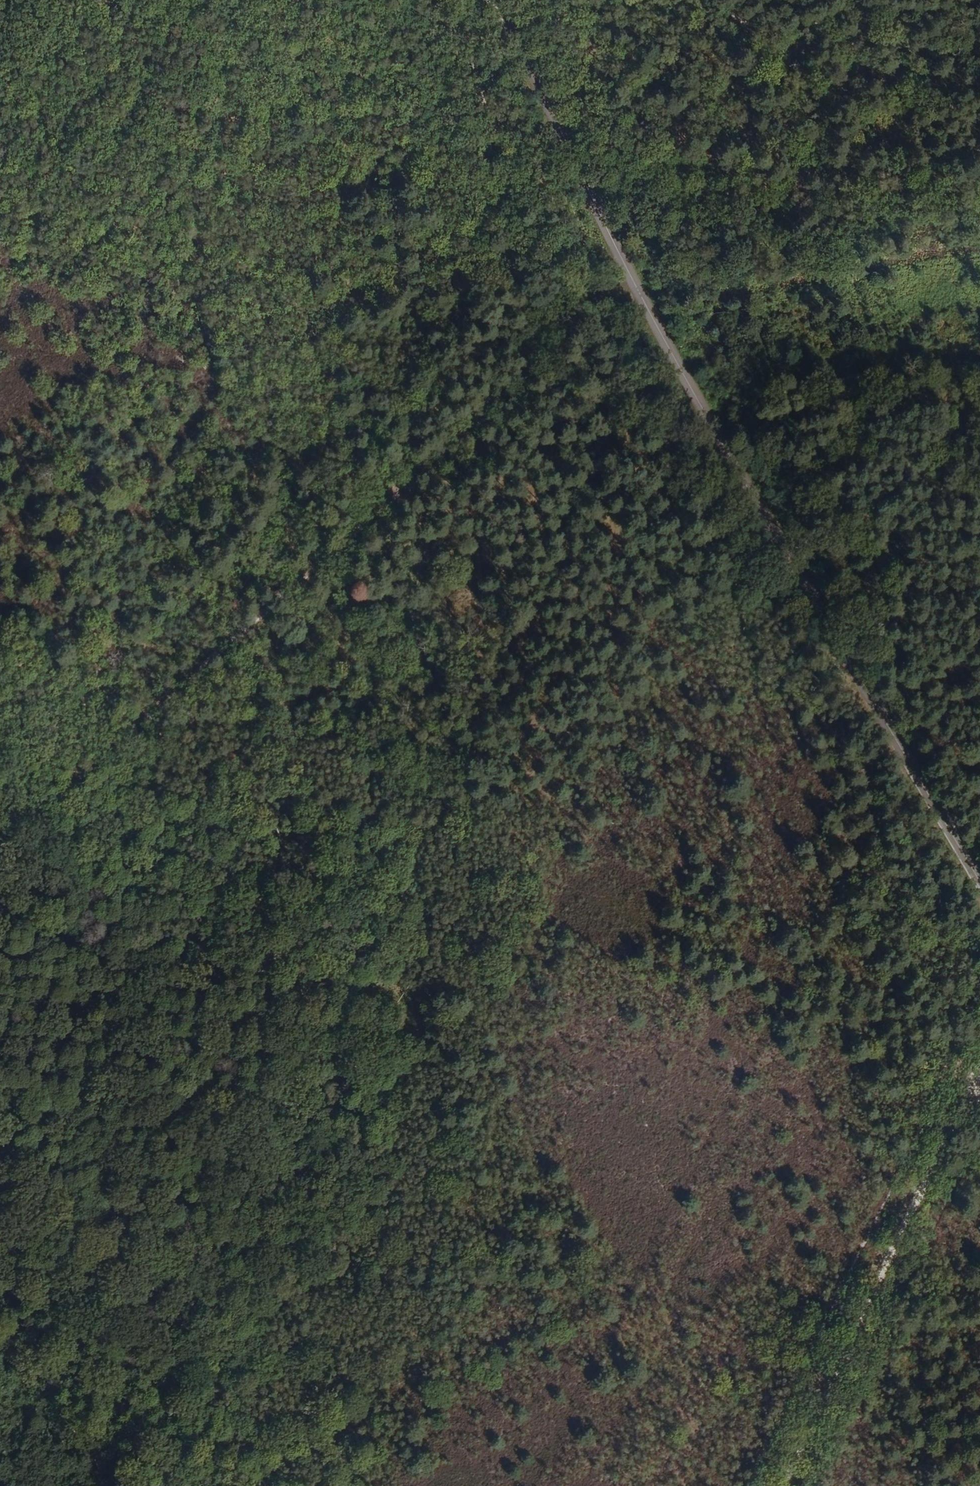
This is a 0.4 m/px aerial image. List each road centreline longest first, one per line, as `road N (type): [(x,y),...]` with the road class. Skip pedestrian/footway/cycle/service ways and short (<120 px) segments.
road 1 (secondary): [(500,0),(661,335),(979,885)]
road 2 (track): [(0,846),(505,378)]
road 3 (track): [(780,1485),(979,1067)]
road 4 (track): [(956,0),(774,33),(720,0)]
road 5 (track): [(505,378),(626,267)]
road 6 (track): [(110,1485),(0,1366)]

